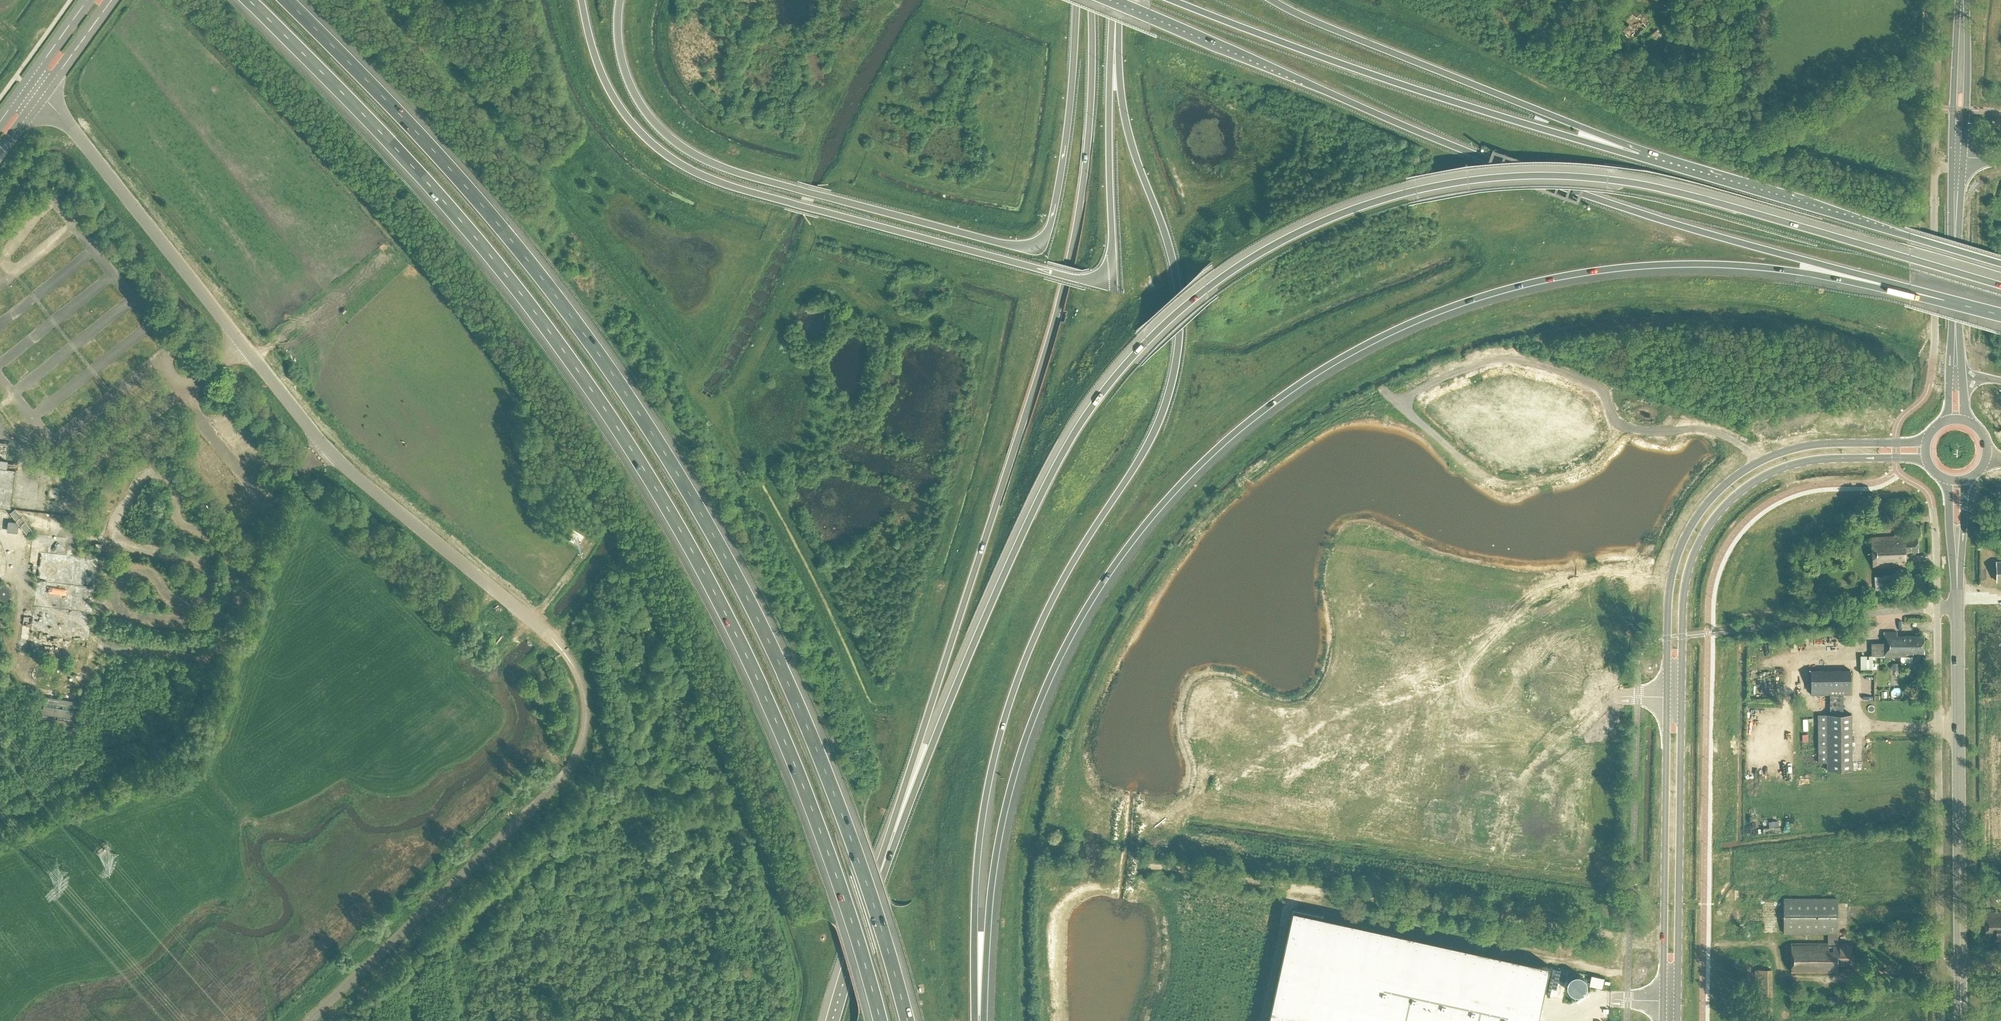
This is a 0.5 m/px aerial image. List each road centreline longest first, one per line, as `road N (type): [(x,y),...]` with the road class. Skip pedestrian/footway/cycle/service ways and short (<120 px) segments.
road 1 (motorway): [(2000,285),(1654,186),(1556,173),(1416,187),(1264,248),(1175,312),(1083,418),(964,663),(884,873)]
road 2 (motorway): [(981,1020),(1000,833),(1019,757),(1060,658),(1158,509),(1199,464),(1286,393),(1411,325),(1575,276),(1745,267),(1946,298)]
road 3 (unclassified): [(42,96),(326,448),(537,624),(584,690),(581,748),(554,790),(312,1020)]
road 4 (motorway): [(249,0),(390,143),(531,305),(643,467),(746,655),(787,747),(880,1020)]
road 5 (motorway): [(907,1020),(865,876),(809,729),(737,577),(657,440),(472,193),(286,0)]
road 6 (motorway): [(978,1020),(979,846),(1010,703),(1059,587),(1149,443),(1175,377),(1176,274),(1123,104),(1116,0)]
road 7 (motorway): [(1089,0),(1088,141),(1064,289),(884,873)]
road 8 (trunk): [(1120,0),(1480,157),(1946,298)]
road 9 (unclassified): [(1927,440),(1820,443),(1771,455),(1715,494),(1684,539),(1667,638),(1663,1020)]
road 10 (unclassified): [(1677,1020),(1683,596),(1696,548),(1730,500),(1777,470),(1820,459),(1927,458)]
road 11 (trunk): [(582,0),(611,94),(657,148),(693,171),(1053,271),(1114,279)]
road 12 (track): [(1664,940),(1116,857)]
road 13 (trunk): [(1034,243),(1006,245),(703,159),(658,126),(630,85),(618,43),(620,0)]
road 14 (trunk): [(1639,157),(1426,92),(1173,0)]
road 15 (track): [(1761,460),(1708,429),(1626,426),(1594,384),(1507,359),(1454,373),(1406,401),(1465,461)]
road 16 (trunk): [(1639,157),(1273,0)]
road 17 (trunk): [(2000,264),(1639,157)]
road 18 (unclassified): [(1938,608),(1941,968)]
road 19 (secondary): [(1958,607),(1961,966)]
road 20 (primary): [(1114,279),(1115,0)]
road 21 (primary): [(1078,0),(1059,189),(1052,222),(1034,243)]
road 22 (unclassified): [(1941,0),(1934,197)]
road 23 (motorway): [(884,873),(836,1020)]
road 24 (secondary): [(1955,200),(1955,325)]

